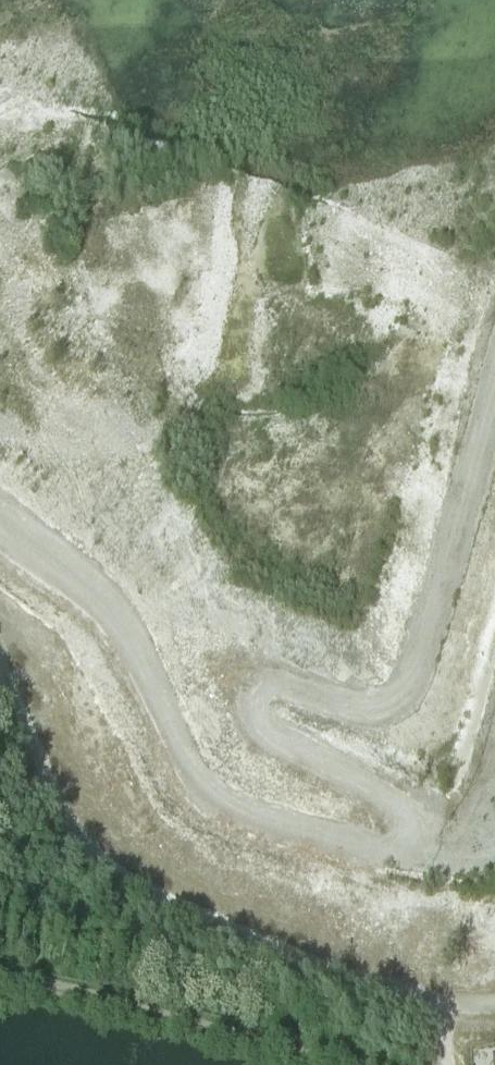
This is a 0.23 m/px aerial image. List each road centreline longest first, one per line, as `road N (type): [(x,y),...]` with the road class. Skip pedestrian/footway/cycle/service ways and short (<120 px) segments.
road 1 (track): [(0,525),(107,598),(136,640),(176,741),(208,794),(288,825),(403,844),(415,825),(394,796),(358,768),(282,735),(257,713),(251,691),(281,676),(359,693),(398,679),(494,385)]
road 2 (track): [(494,1003),(314,971),(153,896),(108,866),(48,796),(0,670)]

